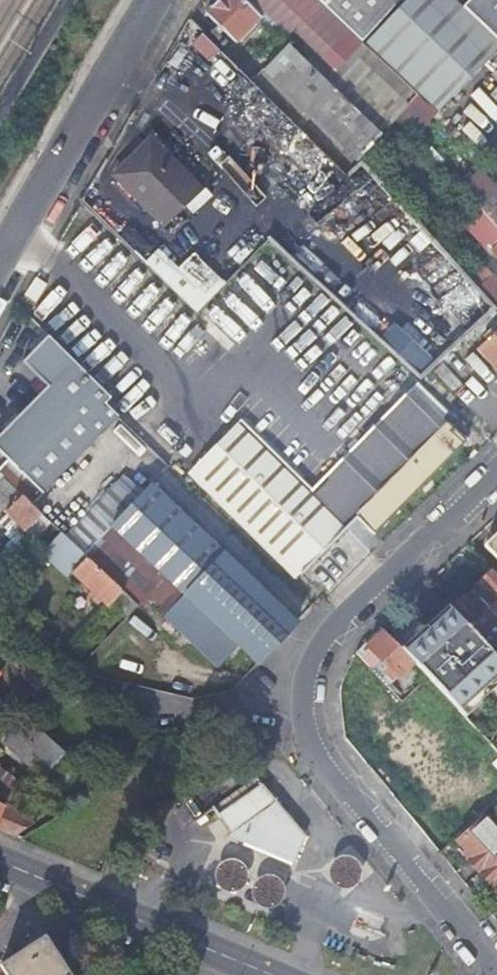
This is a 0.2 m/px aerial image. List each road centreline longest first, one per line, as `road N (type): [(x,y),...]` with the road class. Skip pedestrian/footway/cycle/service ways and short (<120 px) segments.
road 1 (residential): [(493,974),(314,752),(310,723),(323,655),(350,611),(496,472)]
road 2 (tertiary): [(0,264),(157,0)]
road 3 (secondary): [(0,865),(260,974)]

